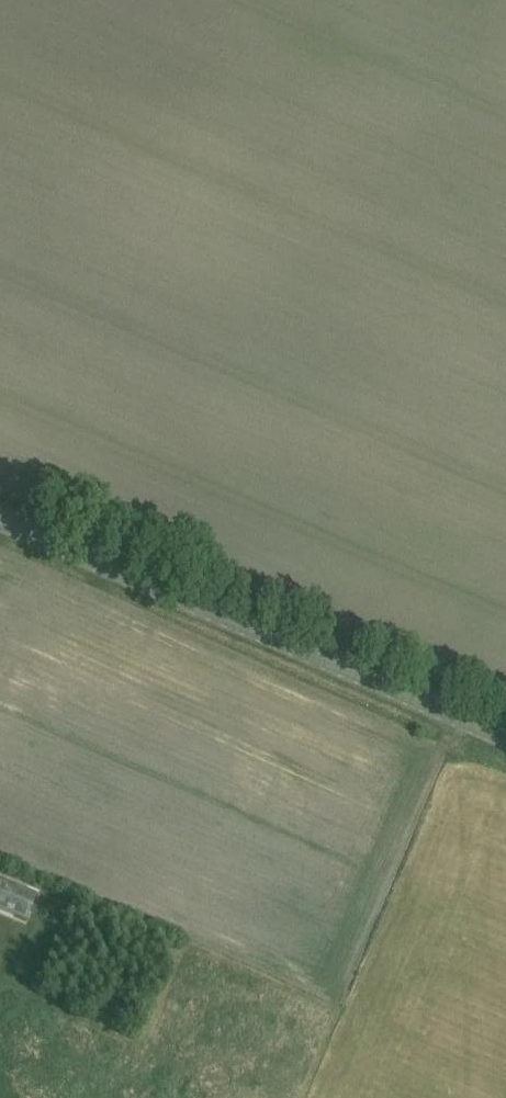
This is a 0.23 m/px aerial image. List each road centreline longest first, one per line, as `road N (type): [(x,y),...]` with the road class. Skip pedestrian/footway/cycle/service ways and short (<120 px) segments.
road 1 (tertiary): [(505,735),(0,514)]

